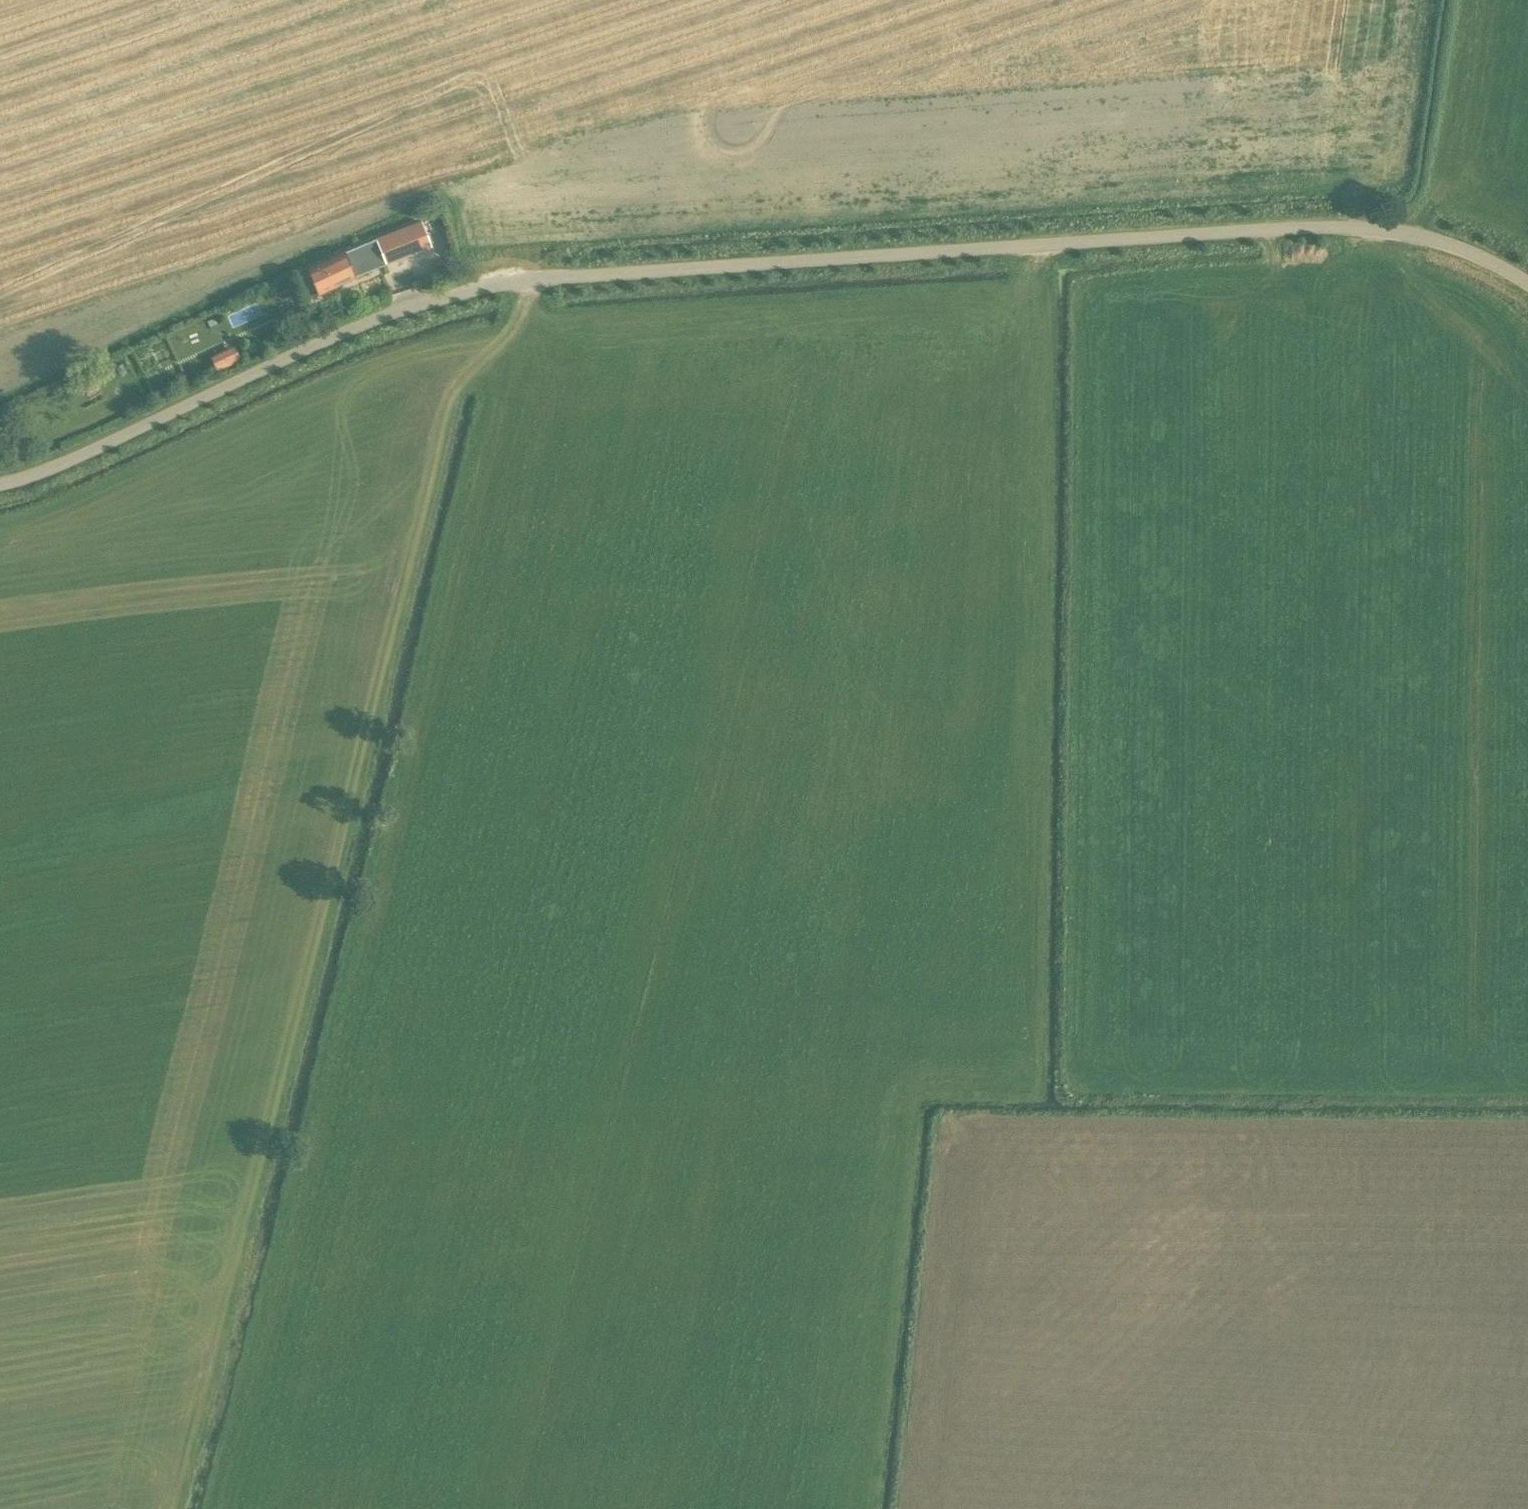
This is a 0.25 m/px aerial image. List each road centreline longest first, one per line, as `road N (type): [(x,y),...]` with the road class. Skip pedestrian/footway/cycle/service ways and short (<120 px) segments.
road 1 (unclassified): [(1527,283),(1455,247),(1399,232),(1310,229),(534,278),(404,308),(0,483)]

